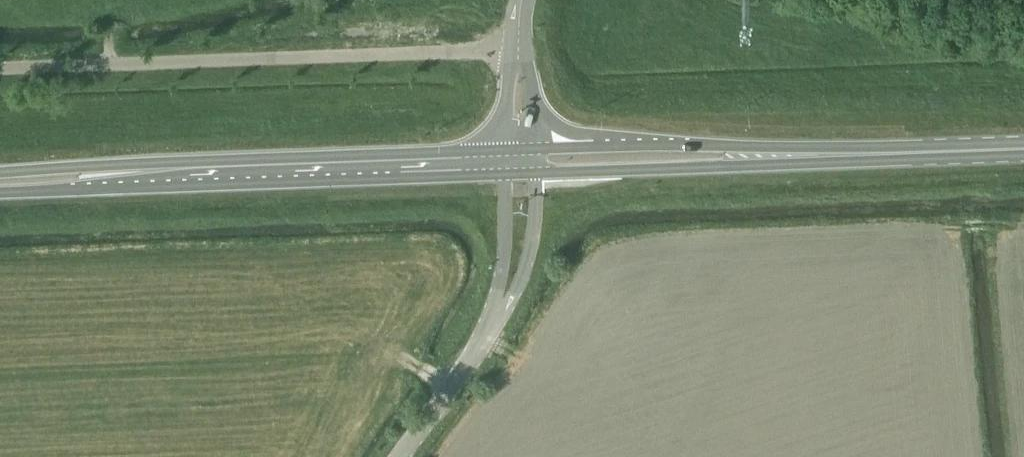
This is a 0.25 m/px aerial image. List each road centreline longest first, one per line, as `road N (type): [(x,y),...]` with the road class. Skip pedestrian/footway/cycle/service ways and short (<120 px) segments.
road 1 (unclassified): [(0,67),(518,50)]
road 2 (primary): [(504,149),(0,171)]
road 3 (primary): [(0,191),(504,171)]
road 4 (primary): [(805,155),(720,144),(534,147)]
road 5 (primary): [(535,171),(720,166),(805,155)]
road 6 (primary): [(805,155),(1023,147)]
road 7 (tertiary): [(400,456),(497,309)]
road 8 (tertiary): [(497,309),(525,266),(535,171)]
road 9 (tertiary): [(504,171),(497,309)]

